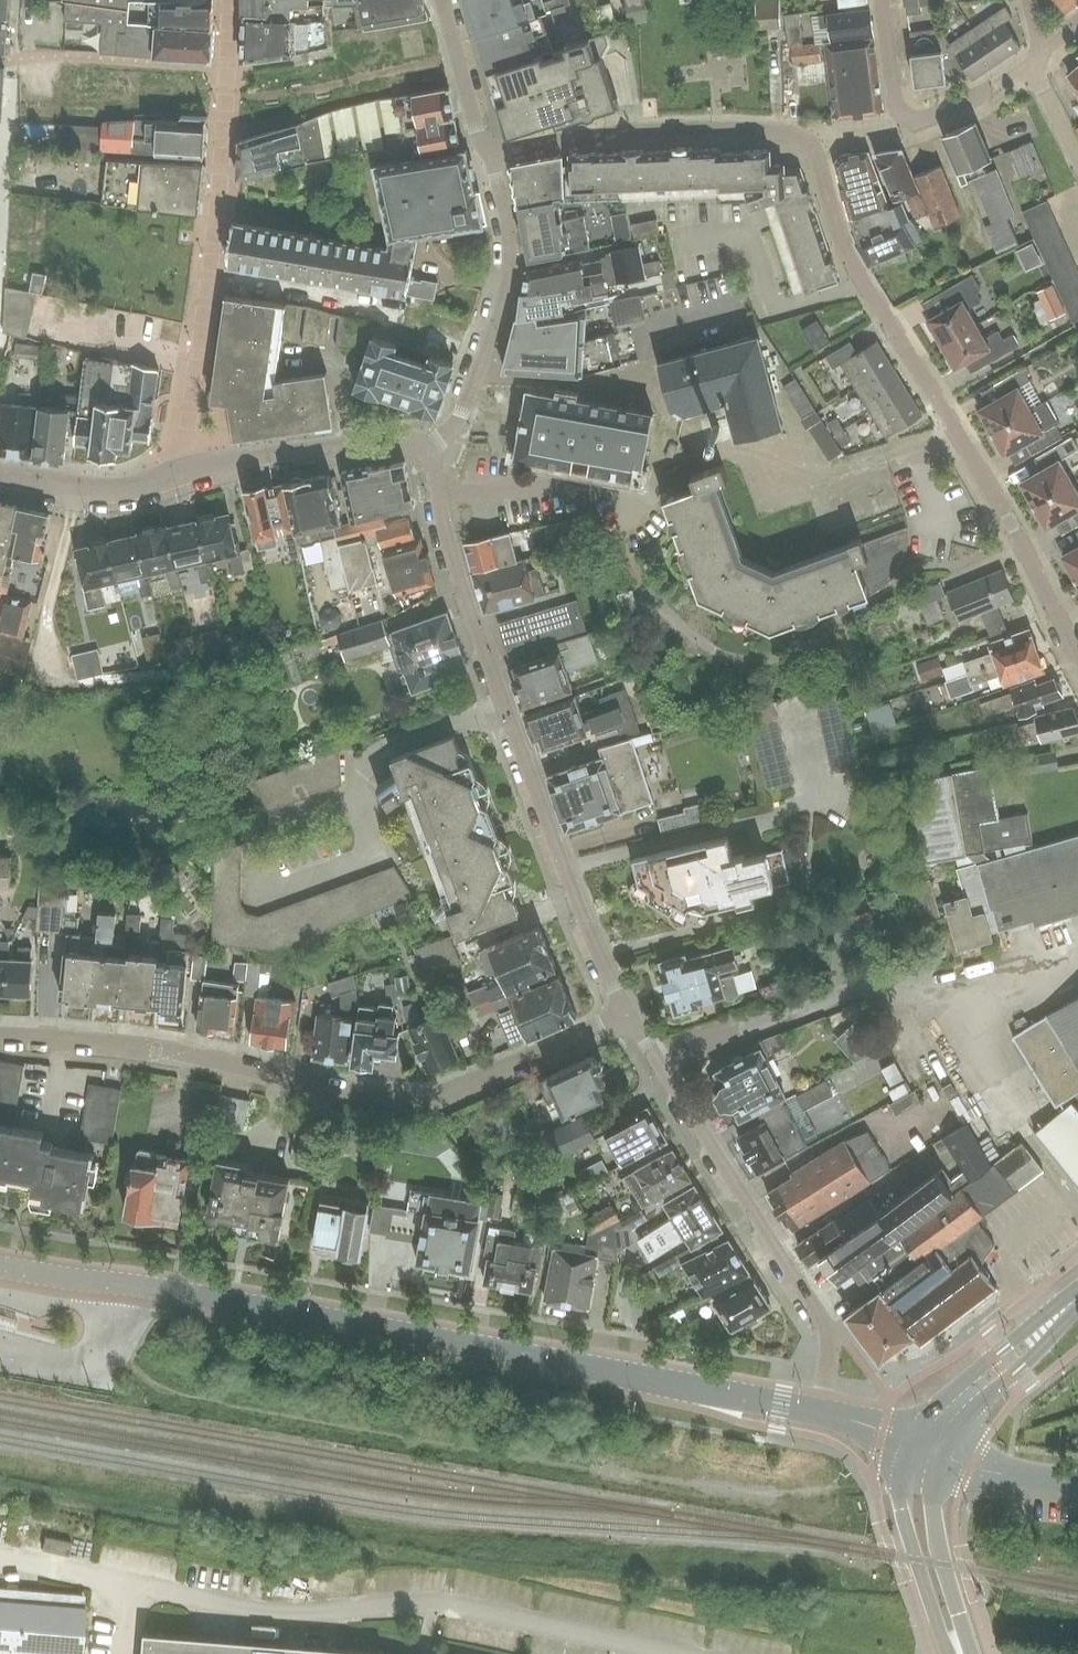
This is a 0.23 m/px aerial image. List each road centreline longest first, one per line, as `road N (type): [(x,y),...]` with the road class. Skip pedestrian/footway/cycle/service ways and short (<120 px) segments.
road 1 (tertiary): [(0,1263),(672,1386)]
road 2 (residential): [(0,1039),(155,1054),(419,1105),(629,1017)]
road 3 (residential): [(629,1017),(564,869),(464,595),(424,441)]
road 4 (residential): [(1077,662),(986,485),(843,251),(810,138)]
road 5 (residential): [(823,1416),(828,1327),(629,1017)]
road 6 (unclassified): [(424,441),(297,451),(104,489),(0,475)]
road 7 (residential): [(810,138),(650,129),(579,132),(492,152)]
road 8 (residential): [(424,441),(448,431),(469,401),(506,274),(506,224),(492,152)]
road 9 (secondary): [(964,1653),(919,1513),(930,1450)]
road 10 (secondary): [(930,1450),(978,1390),(1077,1307)]
road 11 (residential): [(492,152),(453,0)]
road 12 (tertiary): [(823,1416),(672,1386)]
road 13 (residential): [(1041,52),(934,115),(905,121)]
road 14 (unclassified): [(1077,1482),(969,1468),(930,1450)]
road 15 (residential): [(905,121),(896,106),(881,0)]

